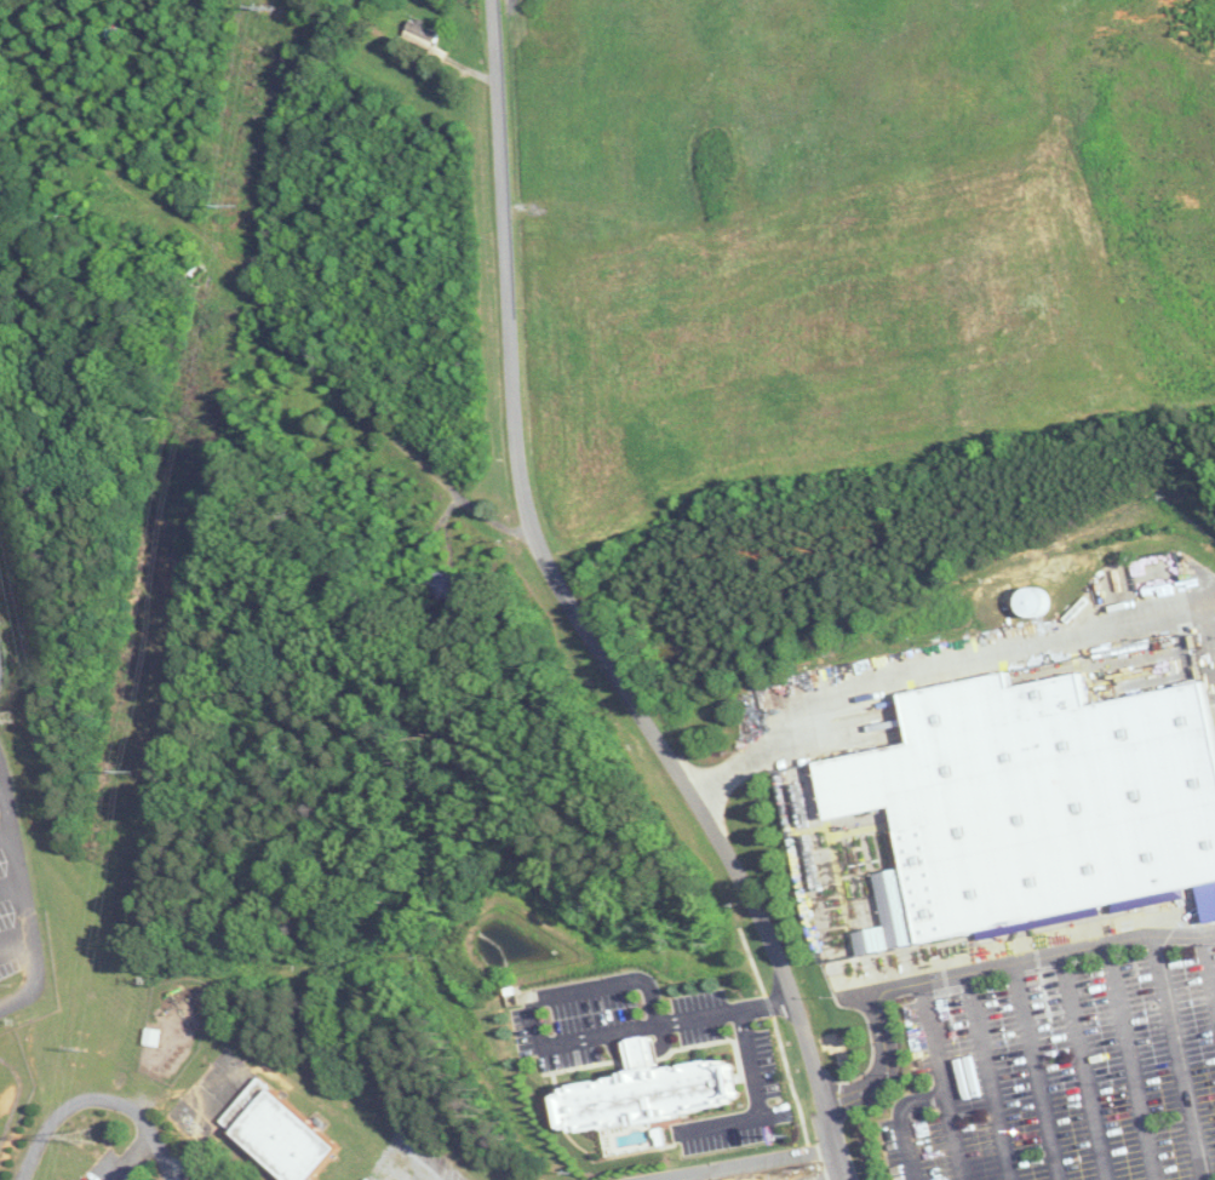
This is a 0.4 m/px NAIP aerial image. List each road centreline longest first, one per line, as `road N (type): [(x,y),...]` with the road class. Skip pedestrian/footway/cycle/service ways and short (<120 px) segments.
road 1 (residential): [(852,1179),(780,962),(727,854),(526,511),(516,459),(491,0)]

